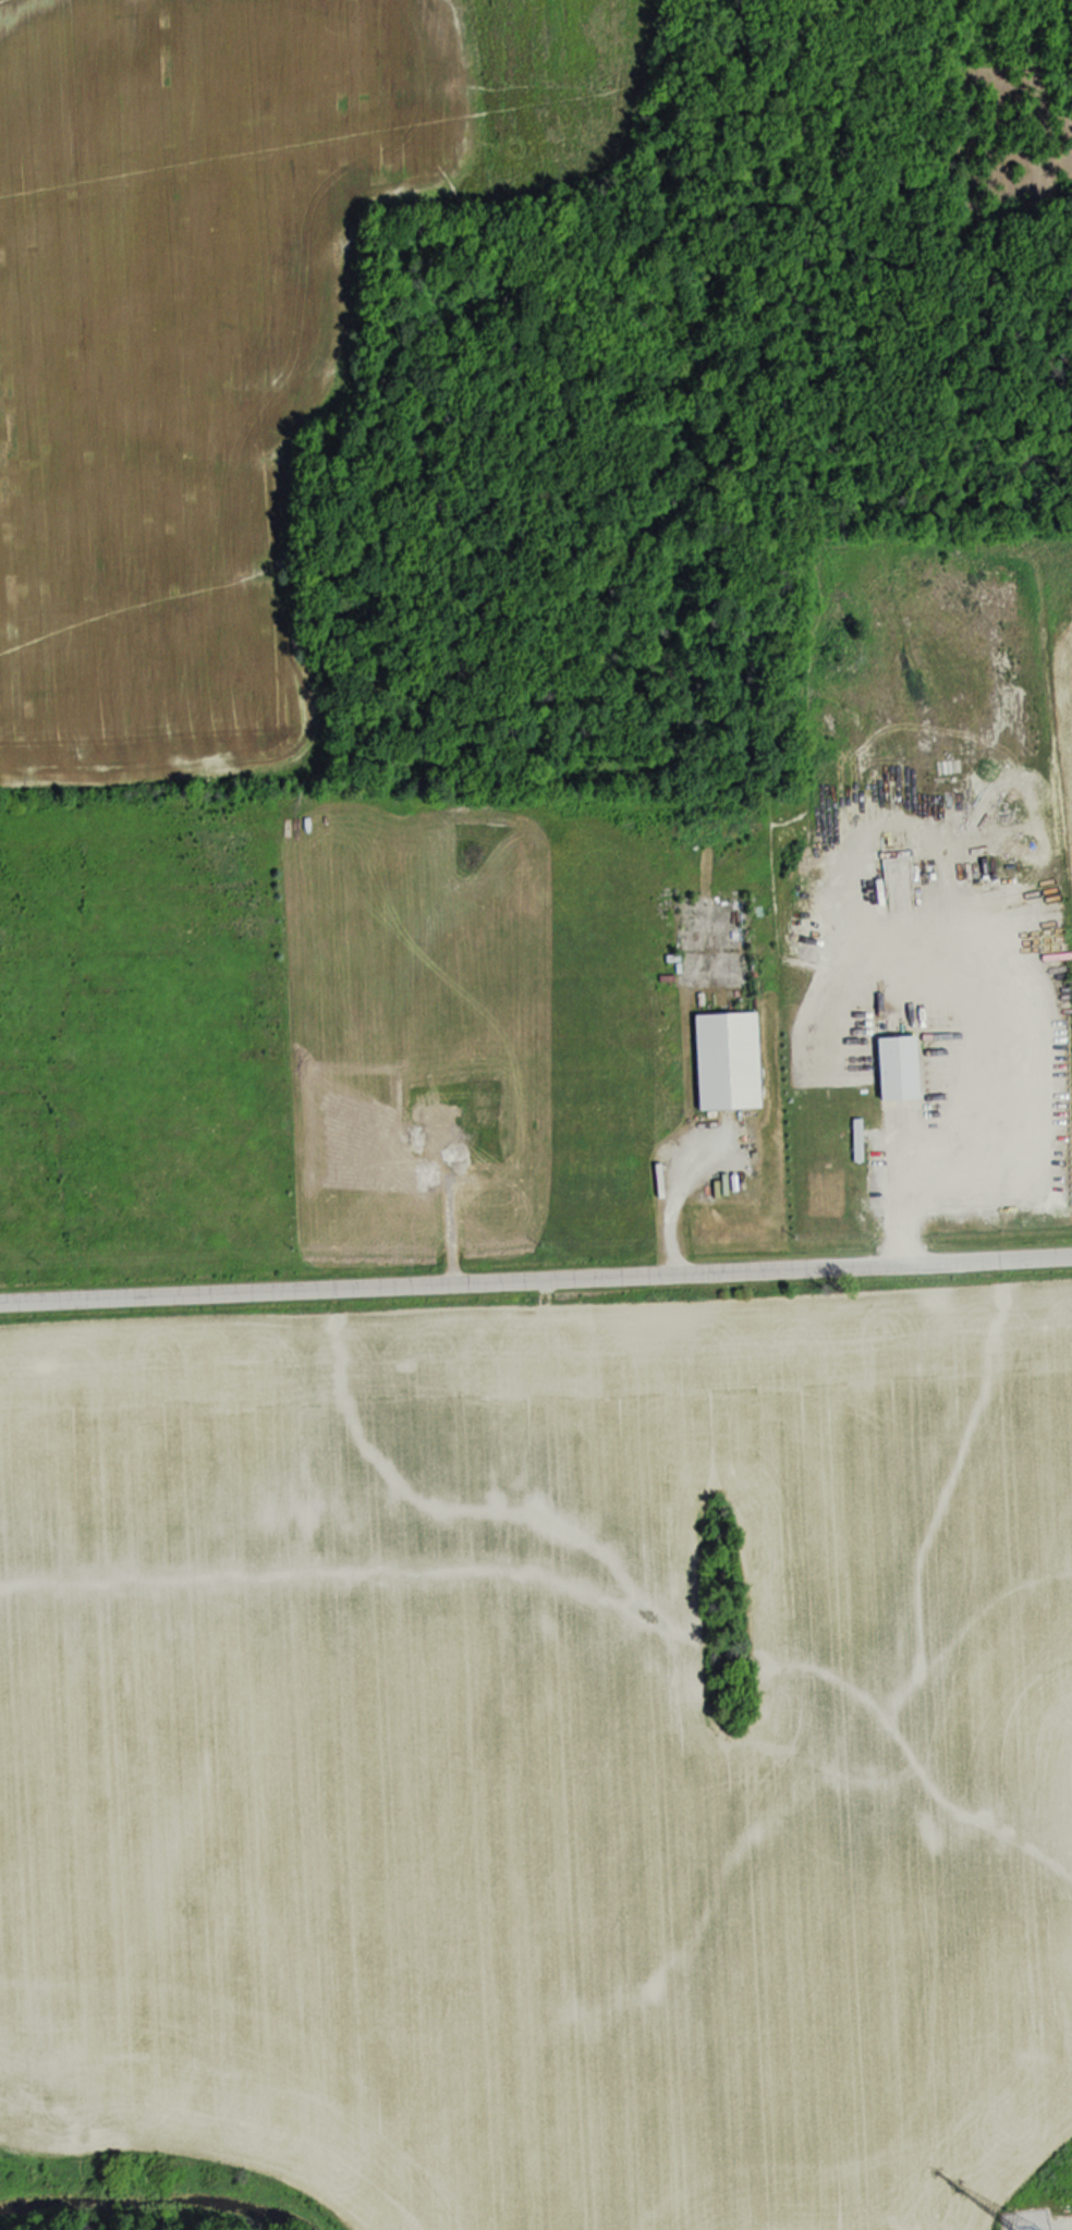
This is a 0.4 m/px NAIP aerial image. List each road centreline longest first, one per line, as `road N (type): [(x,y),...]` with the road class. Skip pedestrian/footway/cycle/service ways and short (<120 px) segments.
road 1 (residential): [(0,1303),(1071,1256)]

